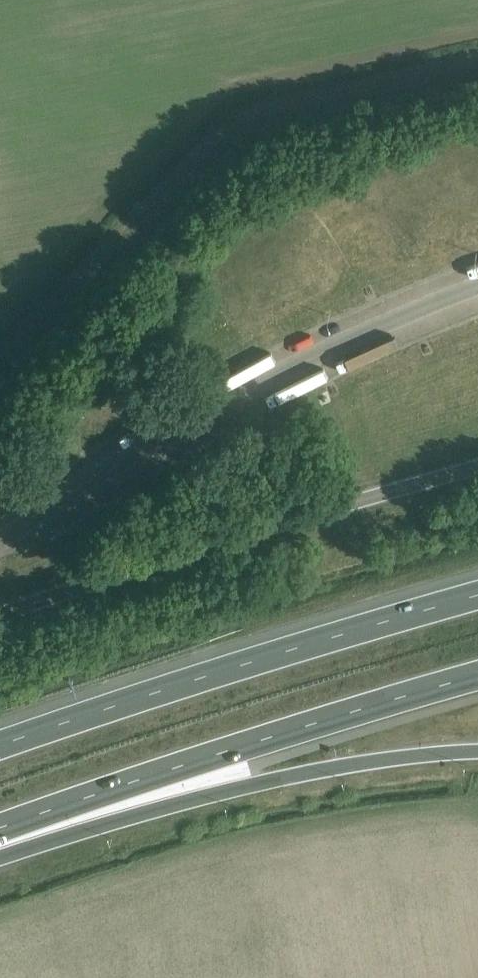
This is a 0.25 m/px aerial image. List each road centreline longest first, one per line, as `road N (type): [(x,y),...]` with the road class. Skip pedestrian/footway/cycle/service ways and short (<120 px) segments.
road 1 (motorway): [(0,830),(477,677)]
road 2 (motorway): [(477,594),(0,745)]
road 3 (motorway): [(477,467),(0,614)]
road 4 (motorway): [(0,859),(272,778),(477,750)]

